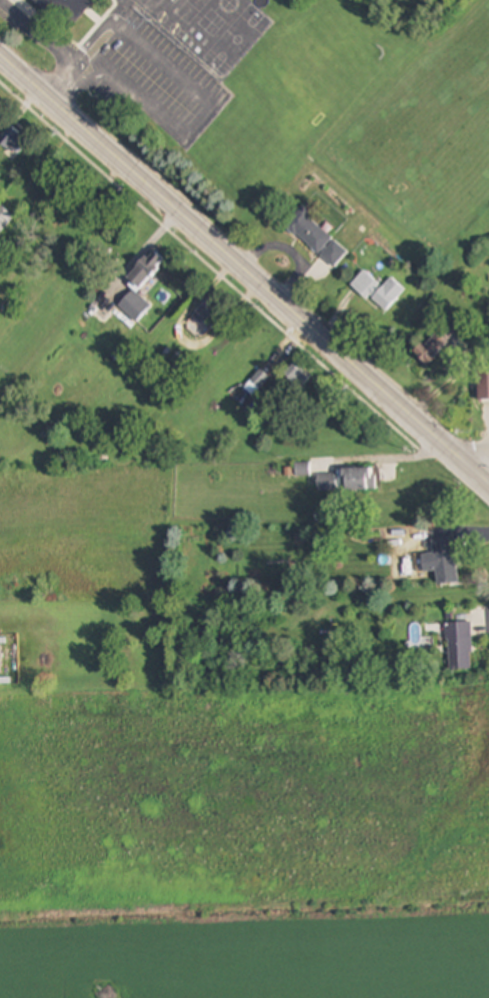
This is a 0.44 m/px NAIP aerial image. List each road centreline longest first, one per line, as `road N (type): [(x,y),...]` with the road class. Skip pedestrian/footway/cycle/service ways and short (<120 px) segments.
road 1 (primary): [(488,488),(0,58)]

